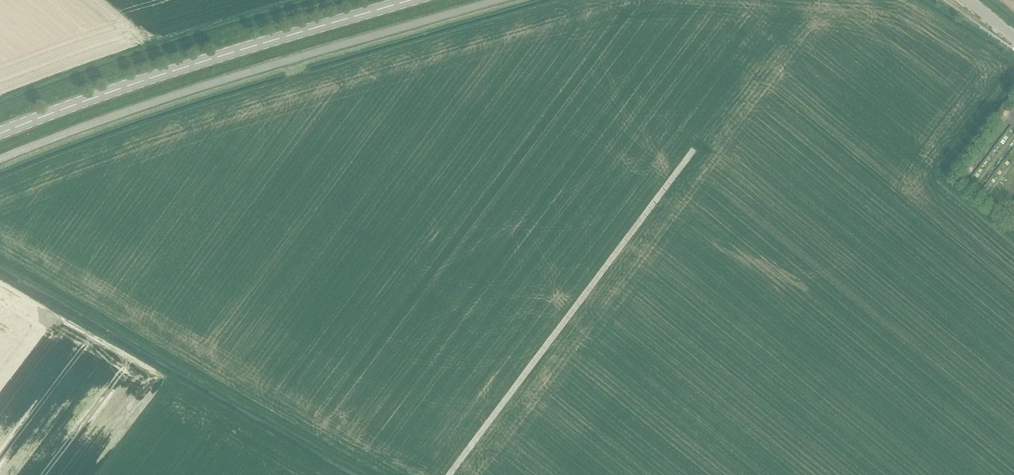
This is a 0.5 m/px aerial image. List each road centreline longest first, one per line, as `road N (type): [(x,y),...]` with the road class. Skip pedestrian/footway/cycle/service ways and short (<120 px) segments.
road 1 (unclassified): [(0,159),(204,85),(495,0)]
road 2 (tertiary): [(0,134),(153,76),(410,0)]
road 3 (unclassified): [(448,474),(688,156)]

